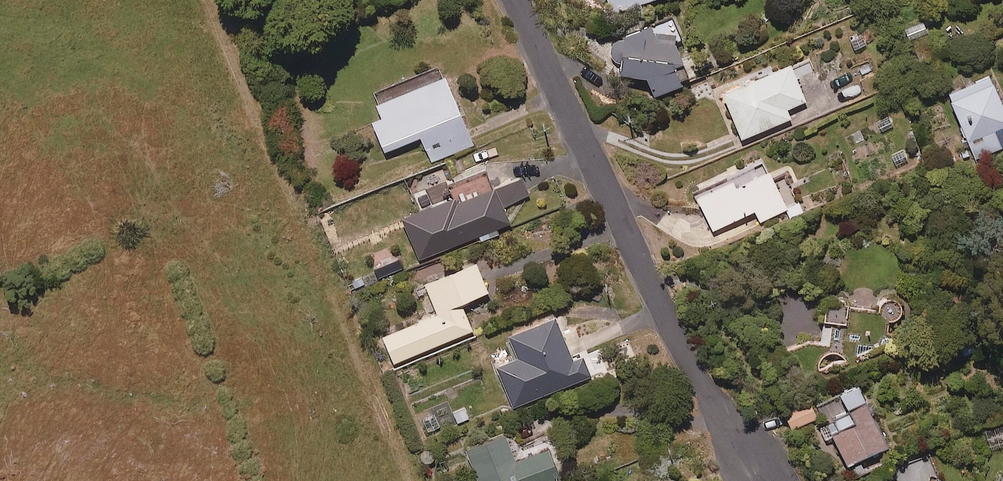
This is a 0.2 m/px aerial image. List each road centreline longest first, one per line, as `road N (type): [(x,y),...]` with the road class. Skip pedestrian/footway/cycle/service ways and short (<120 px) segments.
road 1 (residential): [(516,0),(712,406),(765,480)]

